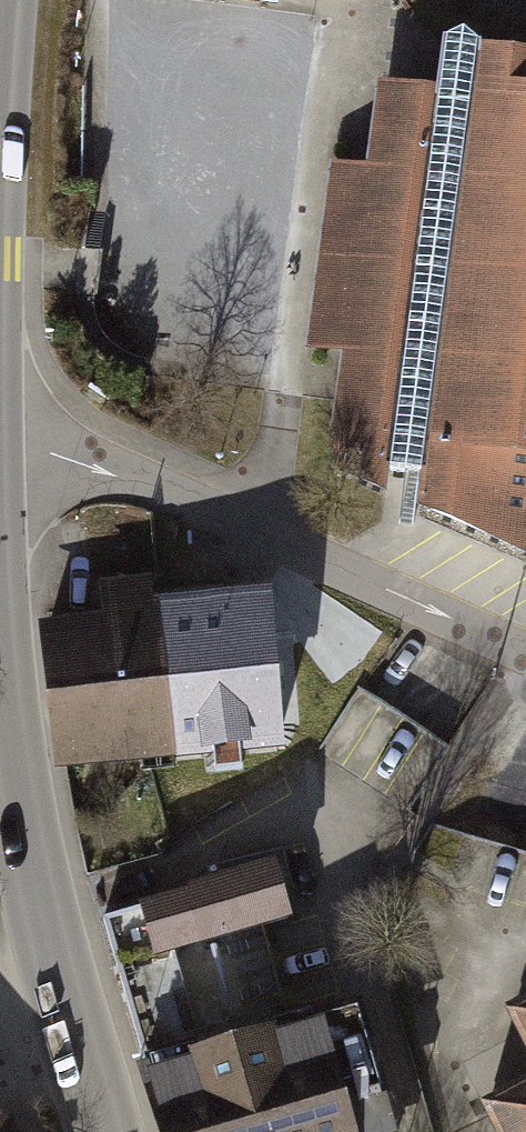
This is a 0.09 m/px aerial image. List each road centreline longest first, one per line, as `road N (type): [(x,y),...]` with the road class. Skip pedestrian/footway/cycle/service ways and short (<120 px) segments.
road 1 (residential): [(0,448),(55,451),(525,649)]
road 2 (tertiary): [(106,1131),(47,948),(0,654)]

